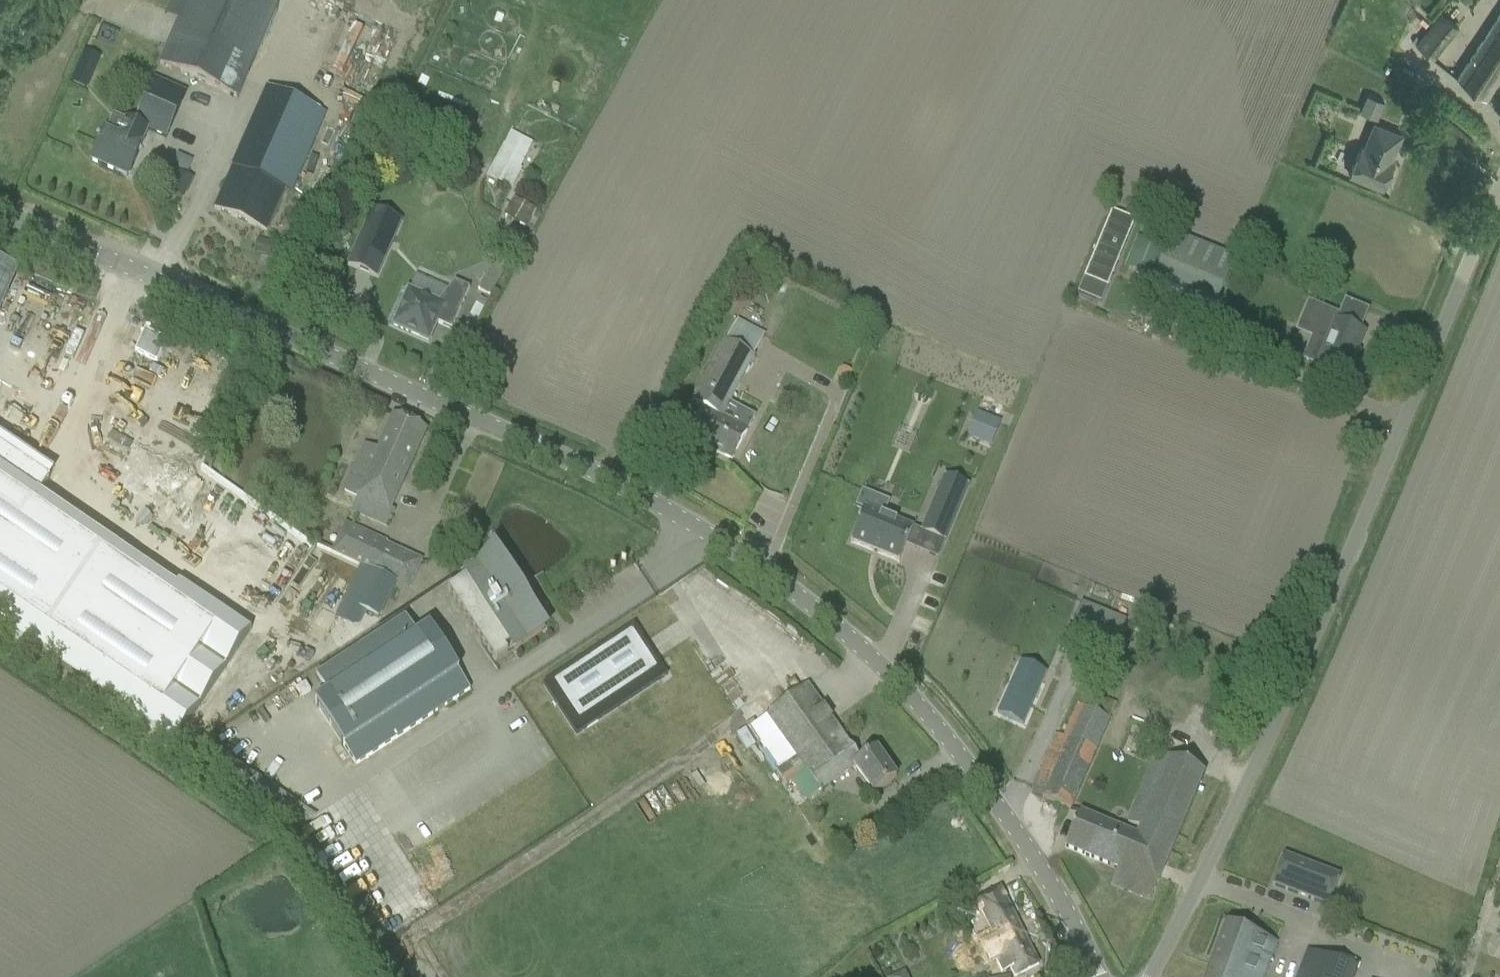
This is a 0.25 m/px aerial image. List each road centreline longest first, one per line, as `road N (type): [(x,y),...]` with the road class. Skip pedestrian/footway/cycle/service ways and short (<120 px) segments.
road 1 (unclassified): [(1098,976),(1045,873),(925,708),(859,637),(770,570),(567,459),(0,208)]
road 2 (unclassified): [(1149,976),(1257,764),(1373,499),(1499,164)]

